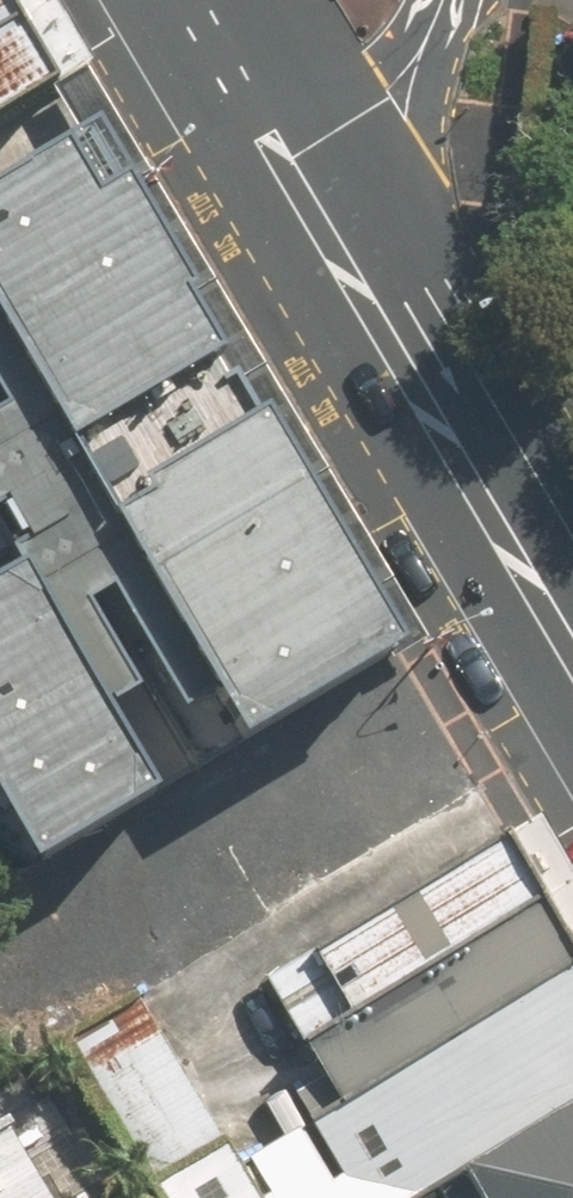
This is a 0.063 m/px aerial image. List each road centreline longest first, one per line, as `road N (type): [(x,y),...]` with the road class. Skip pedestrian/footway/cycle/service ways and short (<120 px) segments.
road 1 (secondary): [(315,210),(572,648)]
road 2 (residential): [(428,0),(389,98),(315,210)]
road 3 (secondary): [(212,25),(315,210)]

